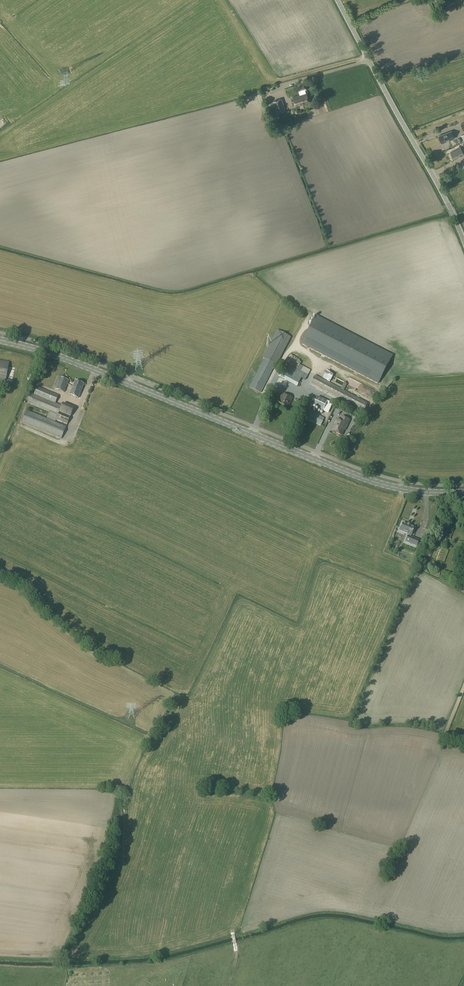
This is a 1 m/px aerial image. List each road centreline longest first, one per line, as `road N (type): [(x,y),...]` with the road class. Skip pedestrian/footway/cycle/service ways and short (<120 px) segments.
road 1 (secondary): [(463,492),(377,483),(69,360),(0,341)]
road 2 (tertiary): [(463,243),(337,0)]

